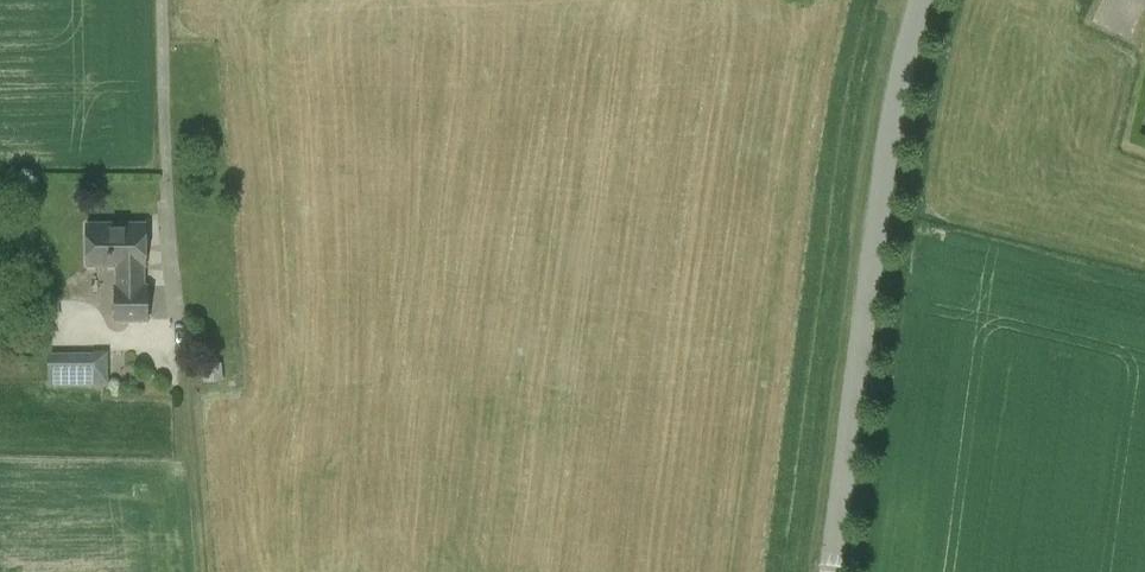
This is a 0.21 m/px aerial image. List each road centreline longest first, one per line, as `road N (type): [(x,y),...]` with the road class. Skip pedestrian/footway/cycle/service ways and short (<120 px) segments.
road 1 (unclassified): [(830,571),(893,112),(921,0)]
road 2 (unclassified): [(196,571),(174,370),(162,0)]

